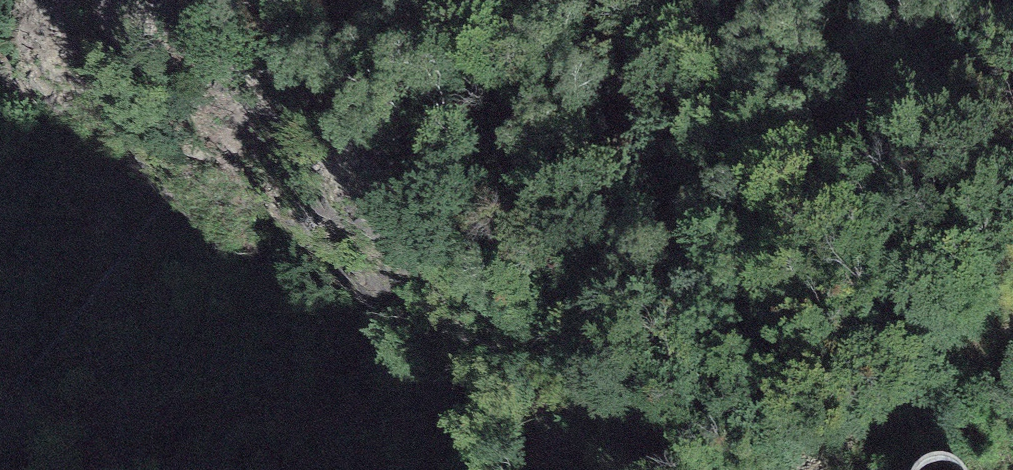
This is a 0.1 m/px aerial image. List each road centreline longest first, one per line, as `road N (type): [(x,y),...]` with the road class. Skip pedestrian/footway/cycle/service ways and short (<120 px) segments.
road 1 (motorway): [(1012,88),(602,65),(227,65),(0,82)]
road 2 (motorway): [(1012,326),(927,327),(546,364),(237,427),(84,469)]

